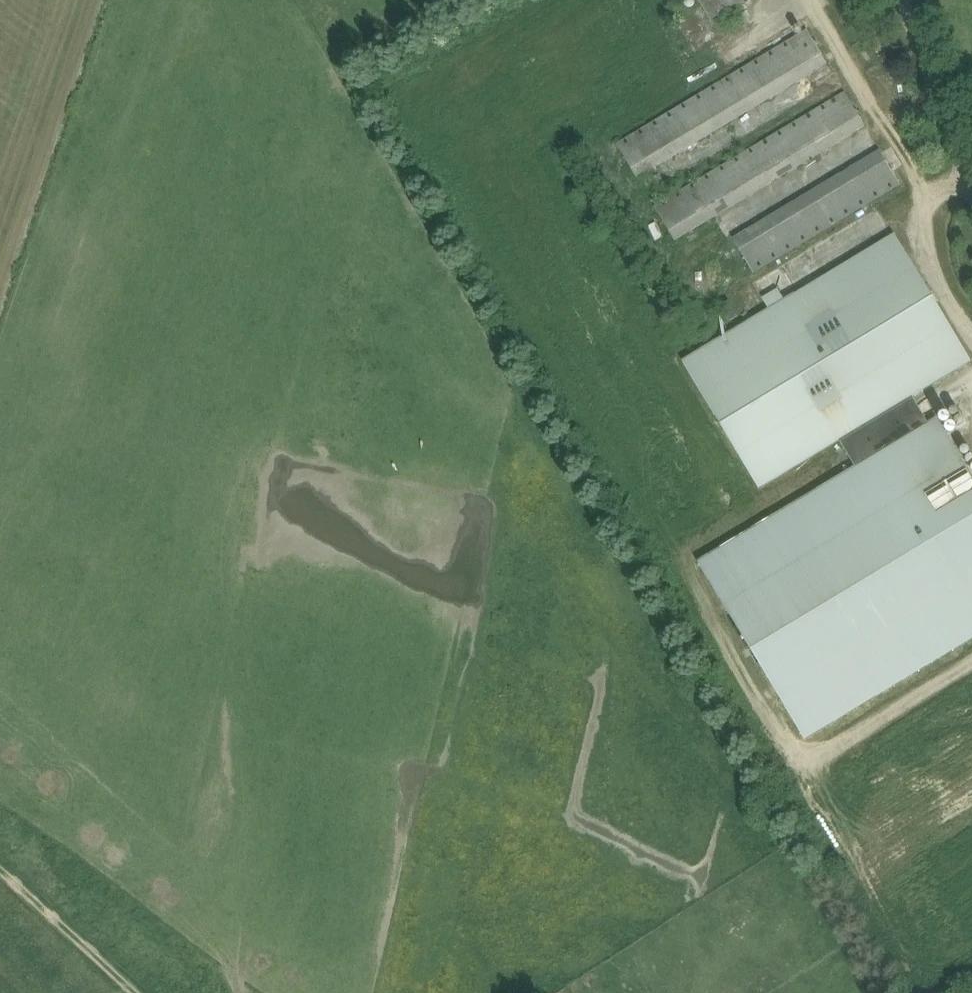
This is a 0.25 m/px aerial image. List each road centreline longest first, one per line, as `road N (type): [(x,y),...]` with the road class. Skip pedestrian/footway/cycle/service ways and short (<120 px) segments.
road 1 (unclassified): [(971,209),(893,0)]
road 2 (track): [(138,992),(0,868)]

